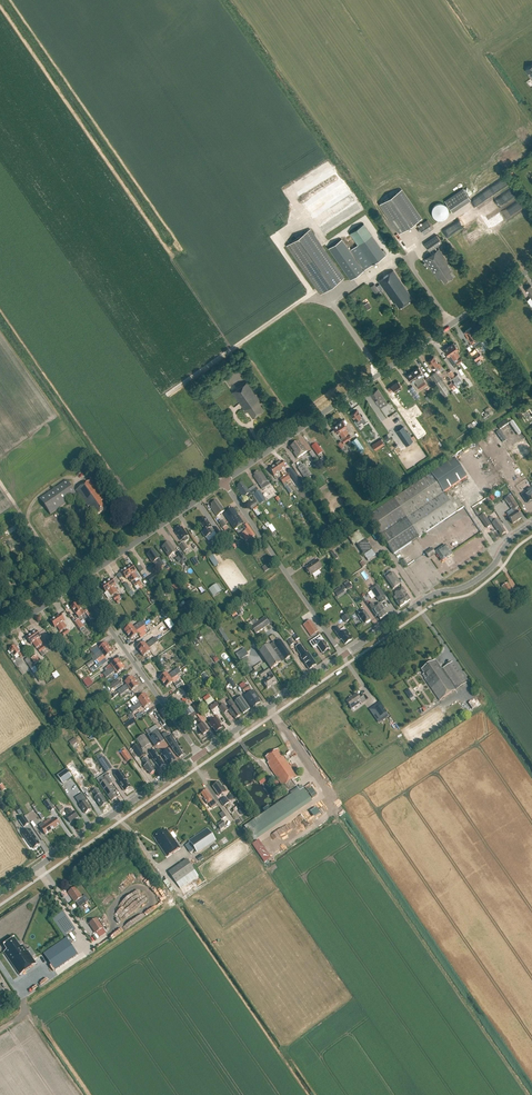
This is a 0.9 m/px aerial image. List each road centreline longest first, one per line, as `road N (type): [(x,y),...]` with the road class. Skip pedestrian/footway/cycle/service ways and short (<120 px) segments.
road 1 (unclassified): [(223,482),(531,267)]
road 2 (tertiary): [(0,893),(199,755)]
road 3 (tertiary): [(343,656),(428,597),(481,576),(531,525)]
road 4 (residential): [(343,656),(223,482)]
road 5 (residential): [(199,755),(78,583)]
road 6 (unclassified): [(78,583),(223,482)]
road 7 (tertiary): [(199,755),(343,656)]

